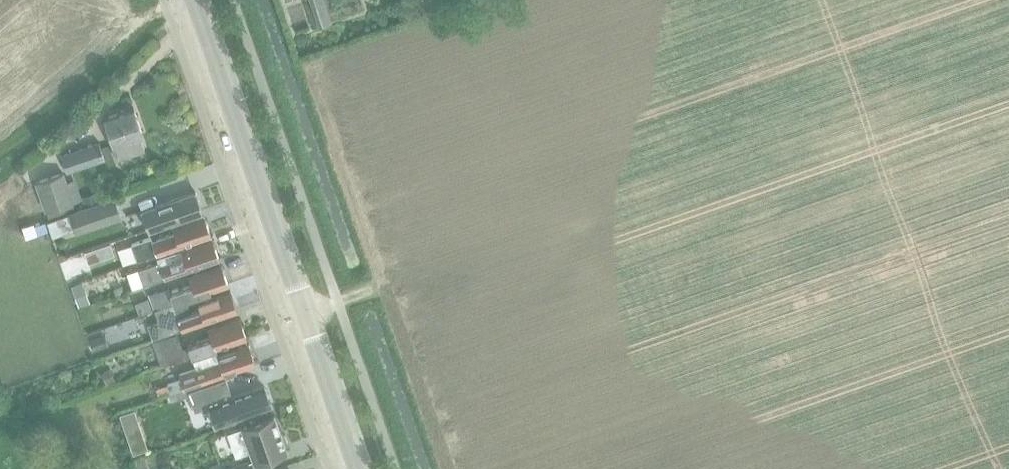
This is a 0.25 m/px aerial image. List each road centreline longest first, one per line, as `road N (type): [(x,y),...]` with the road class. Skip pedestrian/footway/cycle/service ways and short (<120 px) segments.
road 1 (tertiary): [(360,468),(198,0)]

